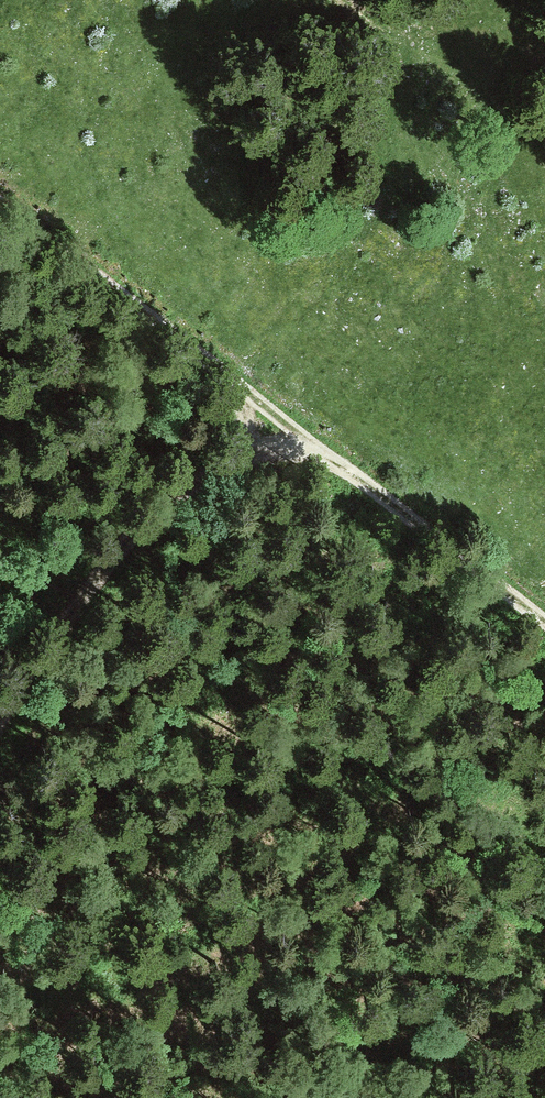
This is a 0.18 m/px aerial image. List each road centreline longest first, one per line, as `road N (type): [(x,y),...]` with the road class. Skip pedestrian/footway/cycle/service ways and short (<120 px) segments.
road 1 (track): [(260,418),(109,564),(0,722)]
road 2 (track): [(544,642),(260,418)]
road 3 (track): [(260,418),(73,251),(0,199)]

